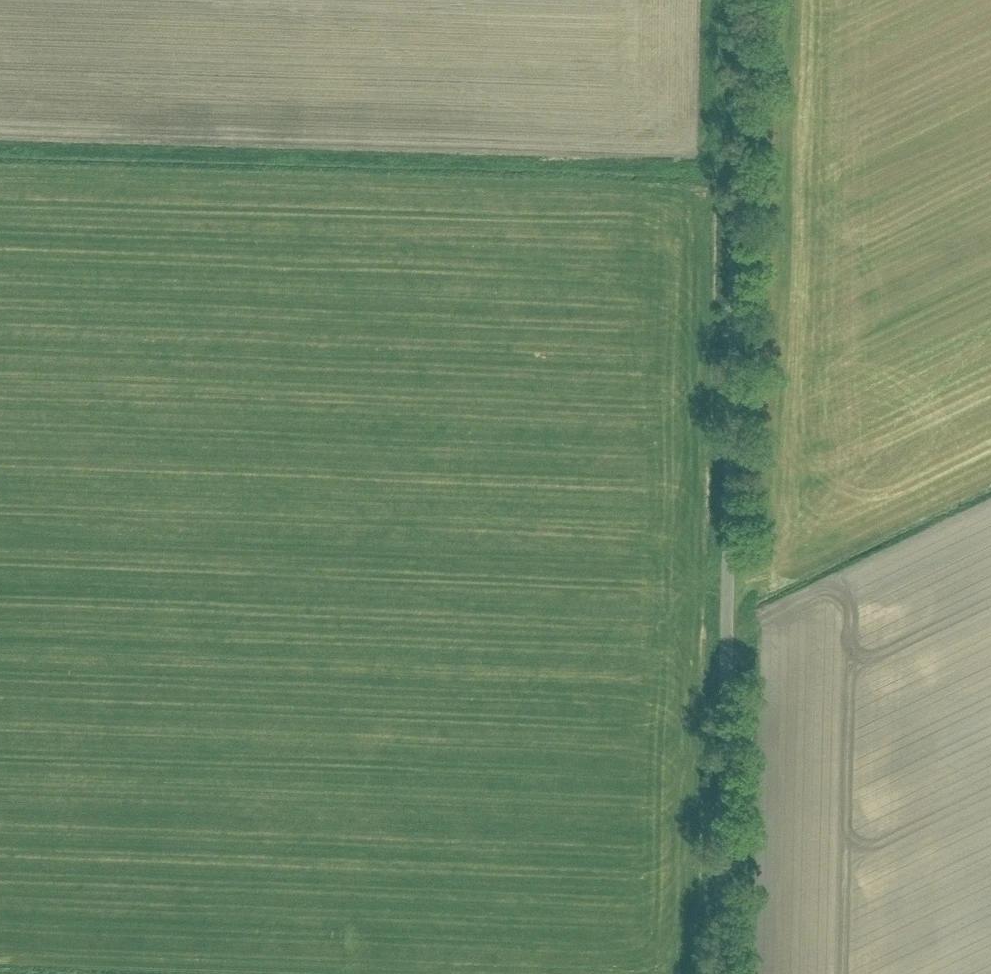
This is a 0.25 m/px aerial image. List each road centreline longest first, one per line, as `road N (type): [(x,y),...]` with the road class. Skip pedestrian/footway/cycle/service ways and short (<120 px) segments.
road 1 (unclassified): [(740,0),(719,973)]

